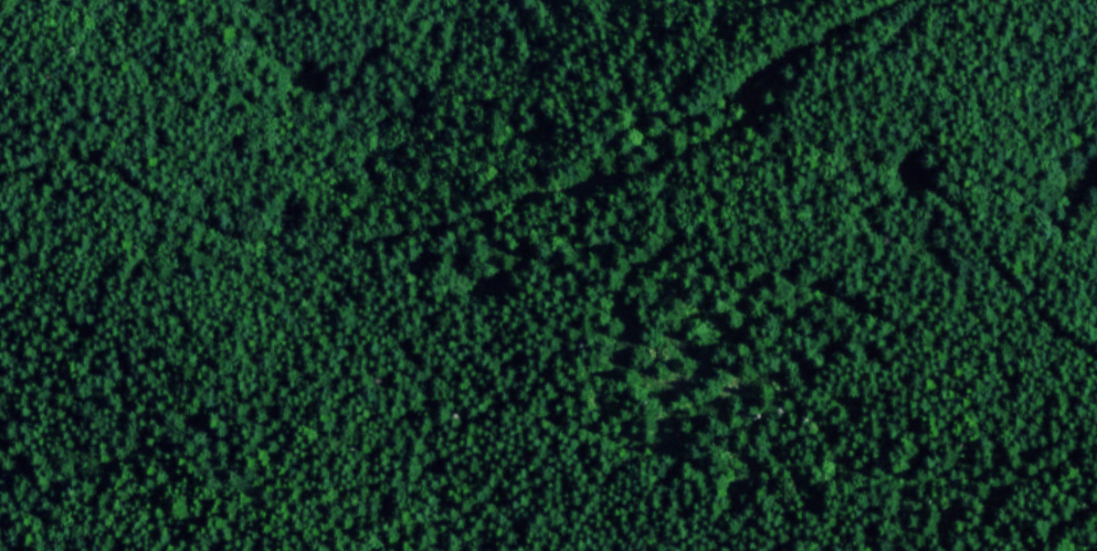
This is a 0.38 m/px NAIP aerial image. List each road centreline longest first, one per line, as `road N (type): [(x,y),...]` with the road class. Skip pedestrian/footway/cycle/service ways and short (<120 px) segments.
road 1 (track): [(1096,343),(935,177),(759,129),(447,216),(263,236),(125,167),(40,152),(0,164)]

